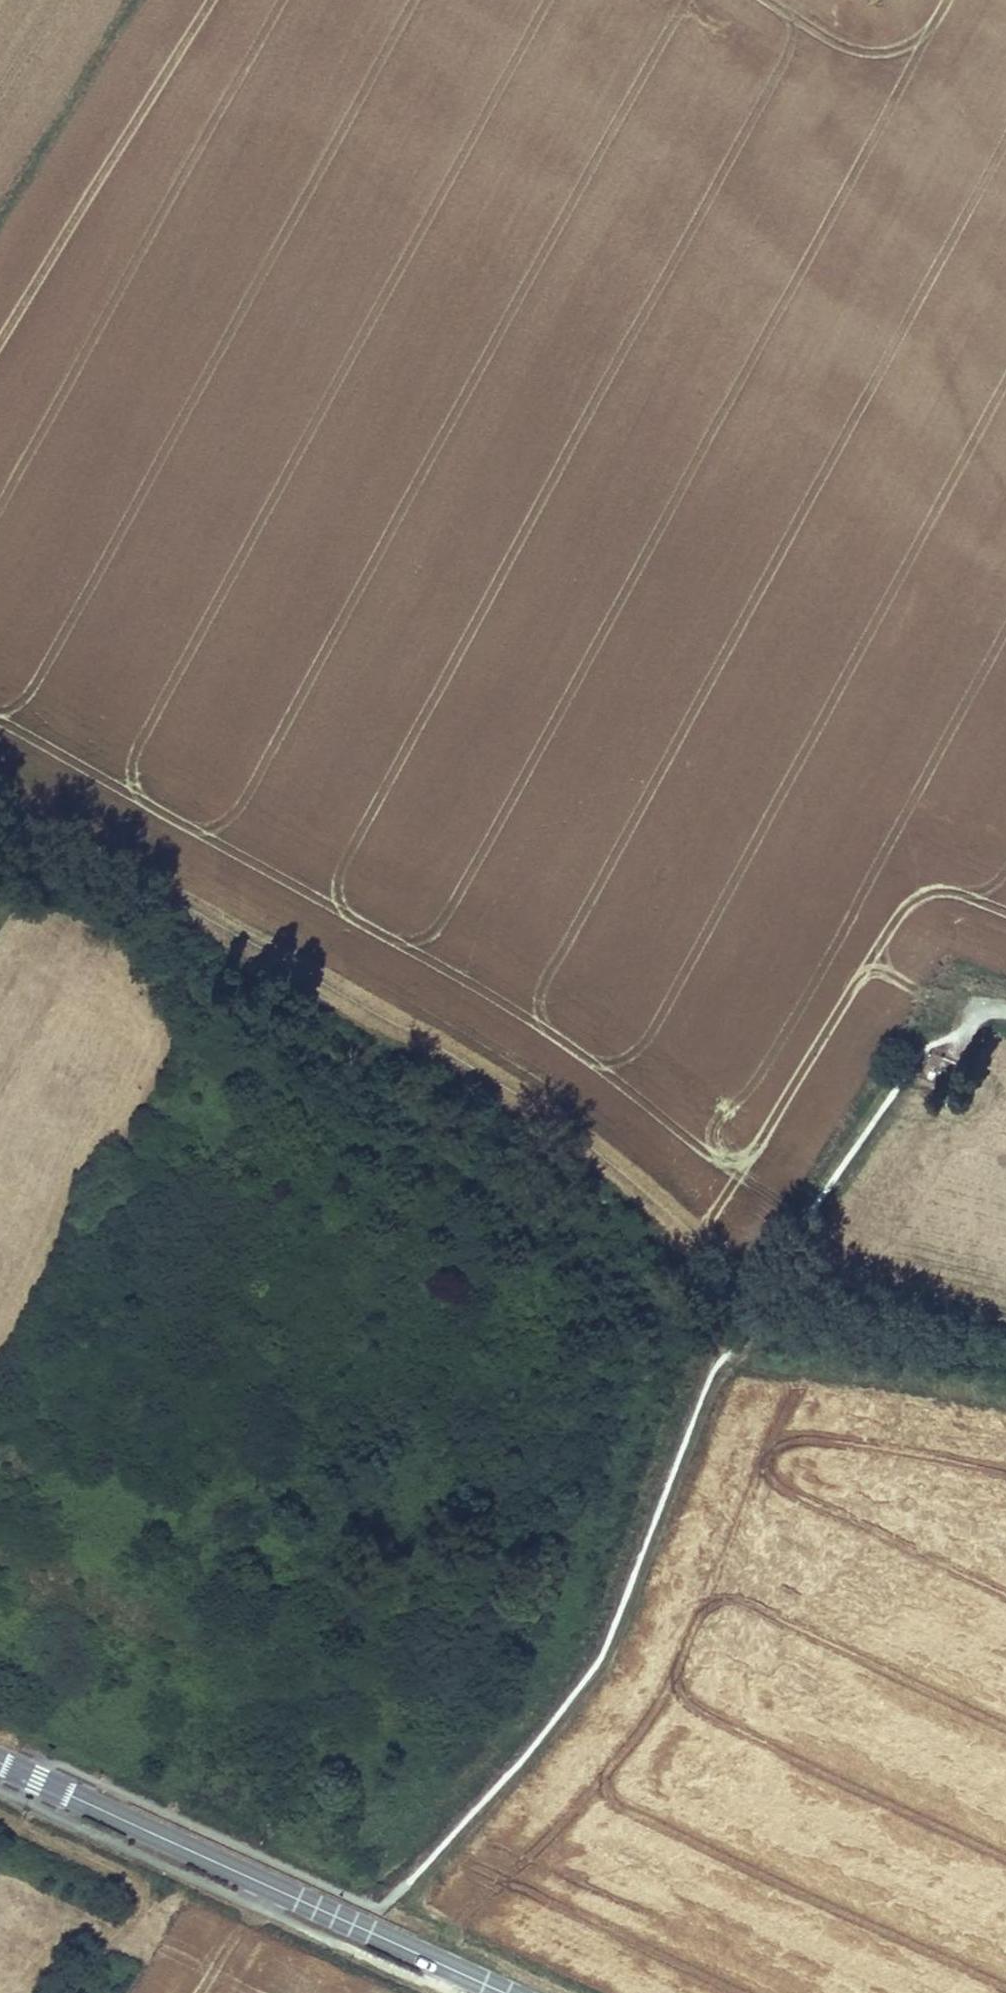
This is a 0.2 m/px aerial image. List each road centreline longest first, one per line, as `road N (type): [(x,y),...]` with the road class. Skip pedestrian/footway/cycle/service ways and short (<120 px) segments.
road 1 (tertiary): [(497,1992),(0,1765)]

